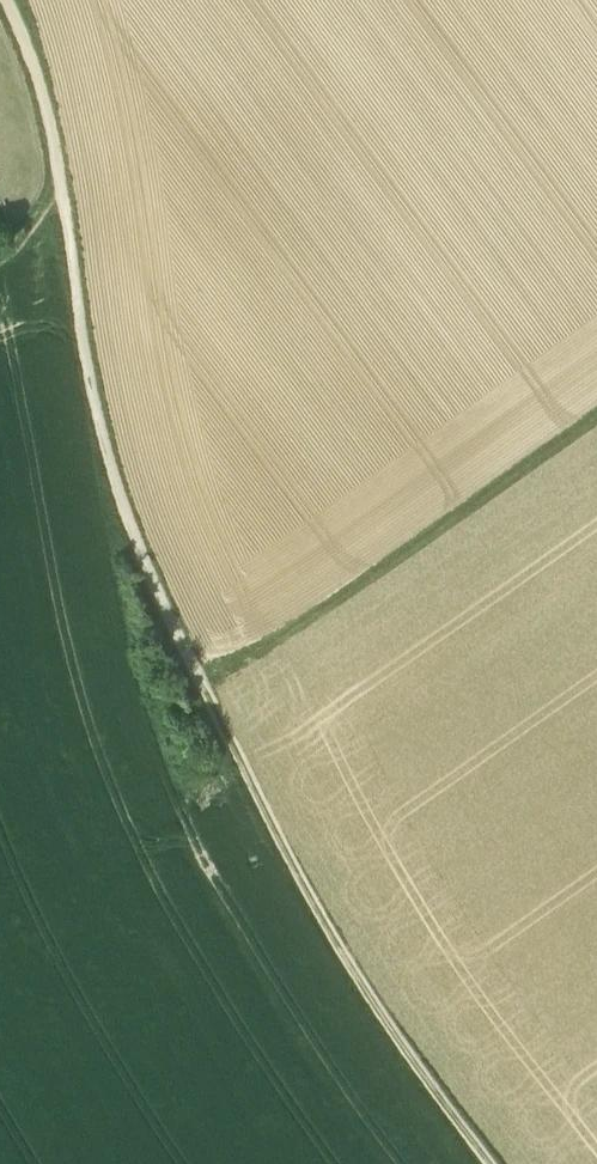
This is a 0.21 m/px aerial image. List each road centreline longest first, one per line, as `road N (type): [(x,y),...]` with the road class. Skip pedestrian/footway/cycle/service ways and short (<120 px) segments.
road 1 (track): [(4,0),(56,151),(91,387),(145,577),(304,893),(377,1013),(488,1163)]
road 2 (track): [(596,423),(203,692)]

